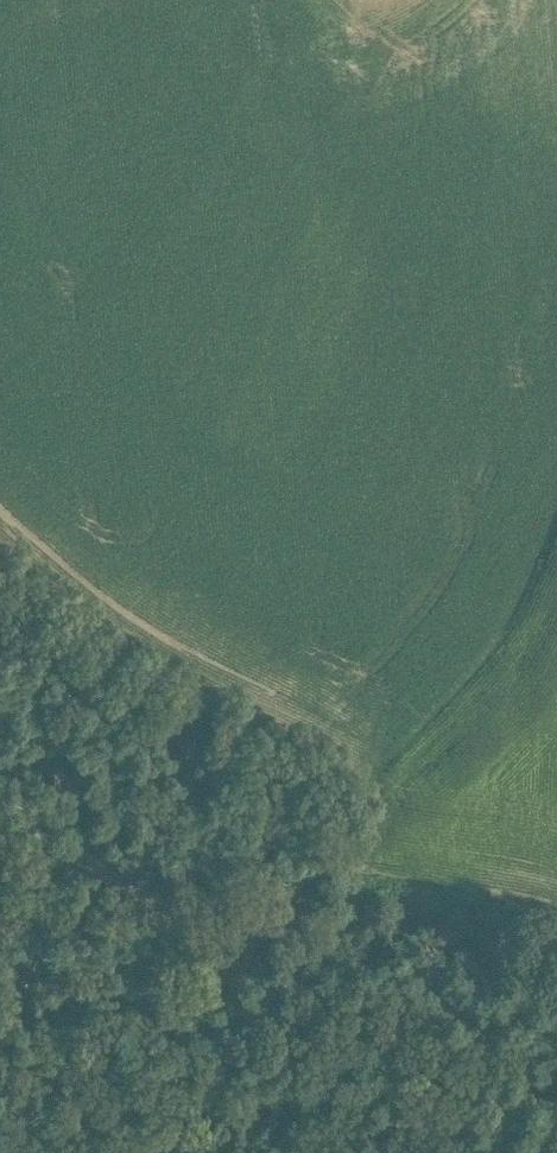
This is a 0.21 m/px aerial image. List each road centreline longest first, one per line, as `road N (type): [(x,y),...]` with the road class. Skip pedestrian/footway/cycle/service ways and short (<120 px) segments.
road 1 (track): [(243,986),(0,782)]
road 2 (track): [(494,1152),(243,986)]

